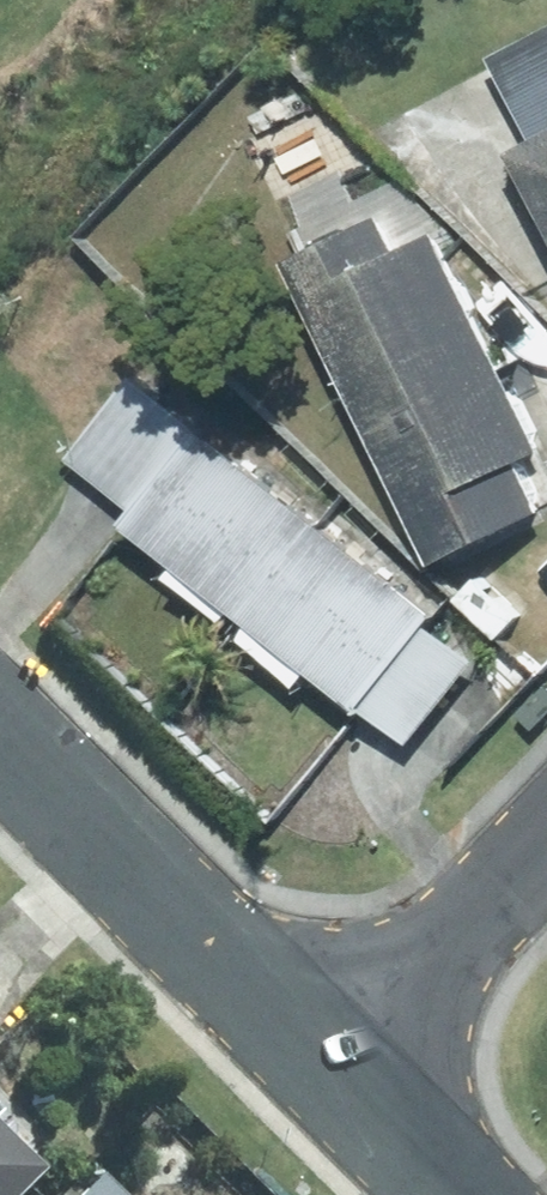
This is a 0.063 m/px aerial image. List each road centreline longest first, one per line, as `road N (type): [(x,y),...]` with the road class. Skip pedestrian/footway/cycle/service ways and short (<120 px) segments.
road 1 (residential): [(337,1068),(0,729)]
road 2 (residential): [(546,850),(337,1068)]
road 3 (residential): [(465,1194),(337,1068)]

